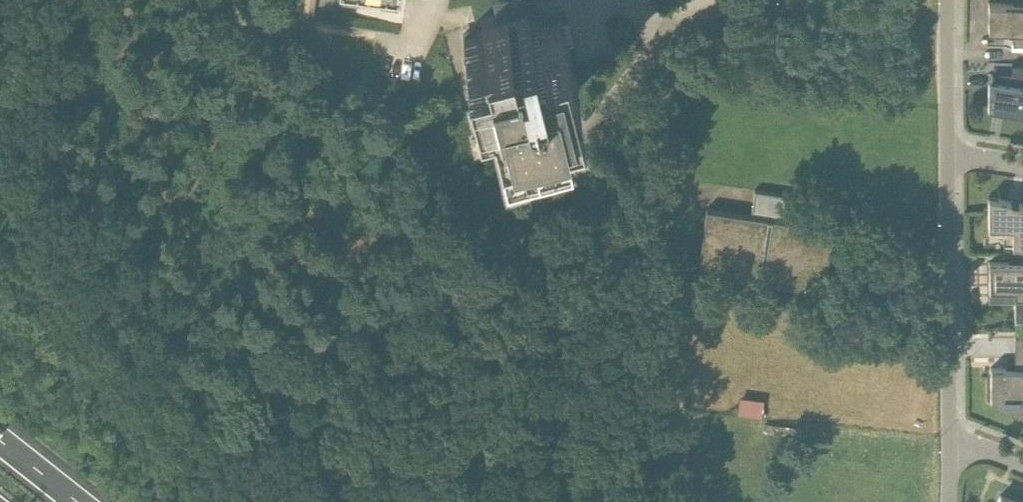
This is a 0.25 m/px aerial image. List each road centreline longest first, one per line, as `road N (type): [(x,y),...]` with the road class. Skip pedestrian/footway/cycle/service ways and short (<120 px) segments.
road 1 (unclassified): [(665,41),(479,282),(395,331),(302,347),(212,324),(127,260),(0,62)]
road 2 (residential): [(951,441),(946,152)]
road 3 (residential): [(946,152),(946,0)]

